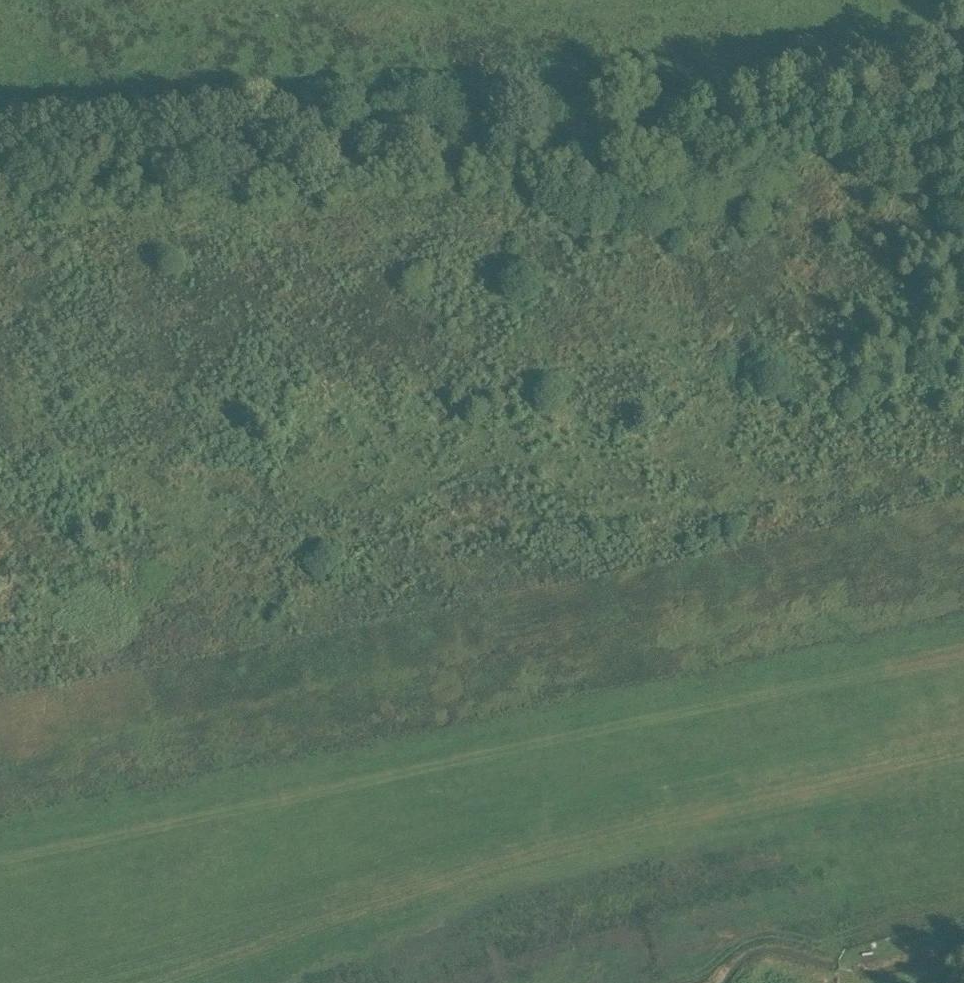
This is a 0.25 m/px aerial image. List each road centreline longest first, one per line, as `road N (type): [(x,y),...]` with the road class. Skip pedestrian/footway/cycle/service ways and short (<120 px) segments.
road 1 (track): [(963,656),(0,865)]

